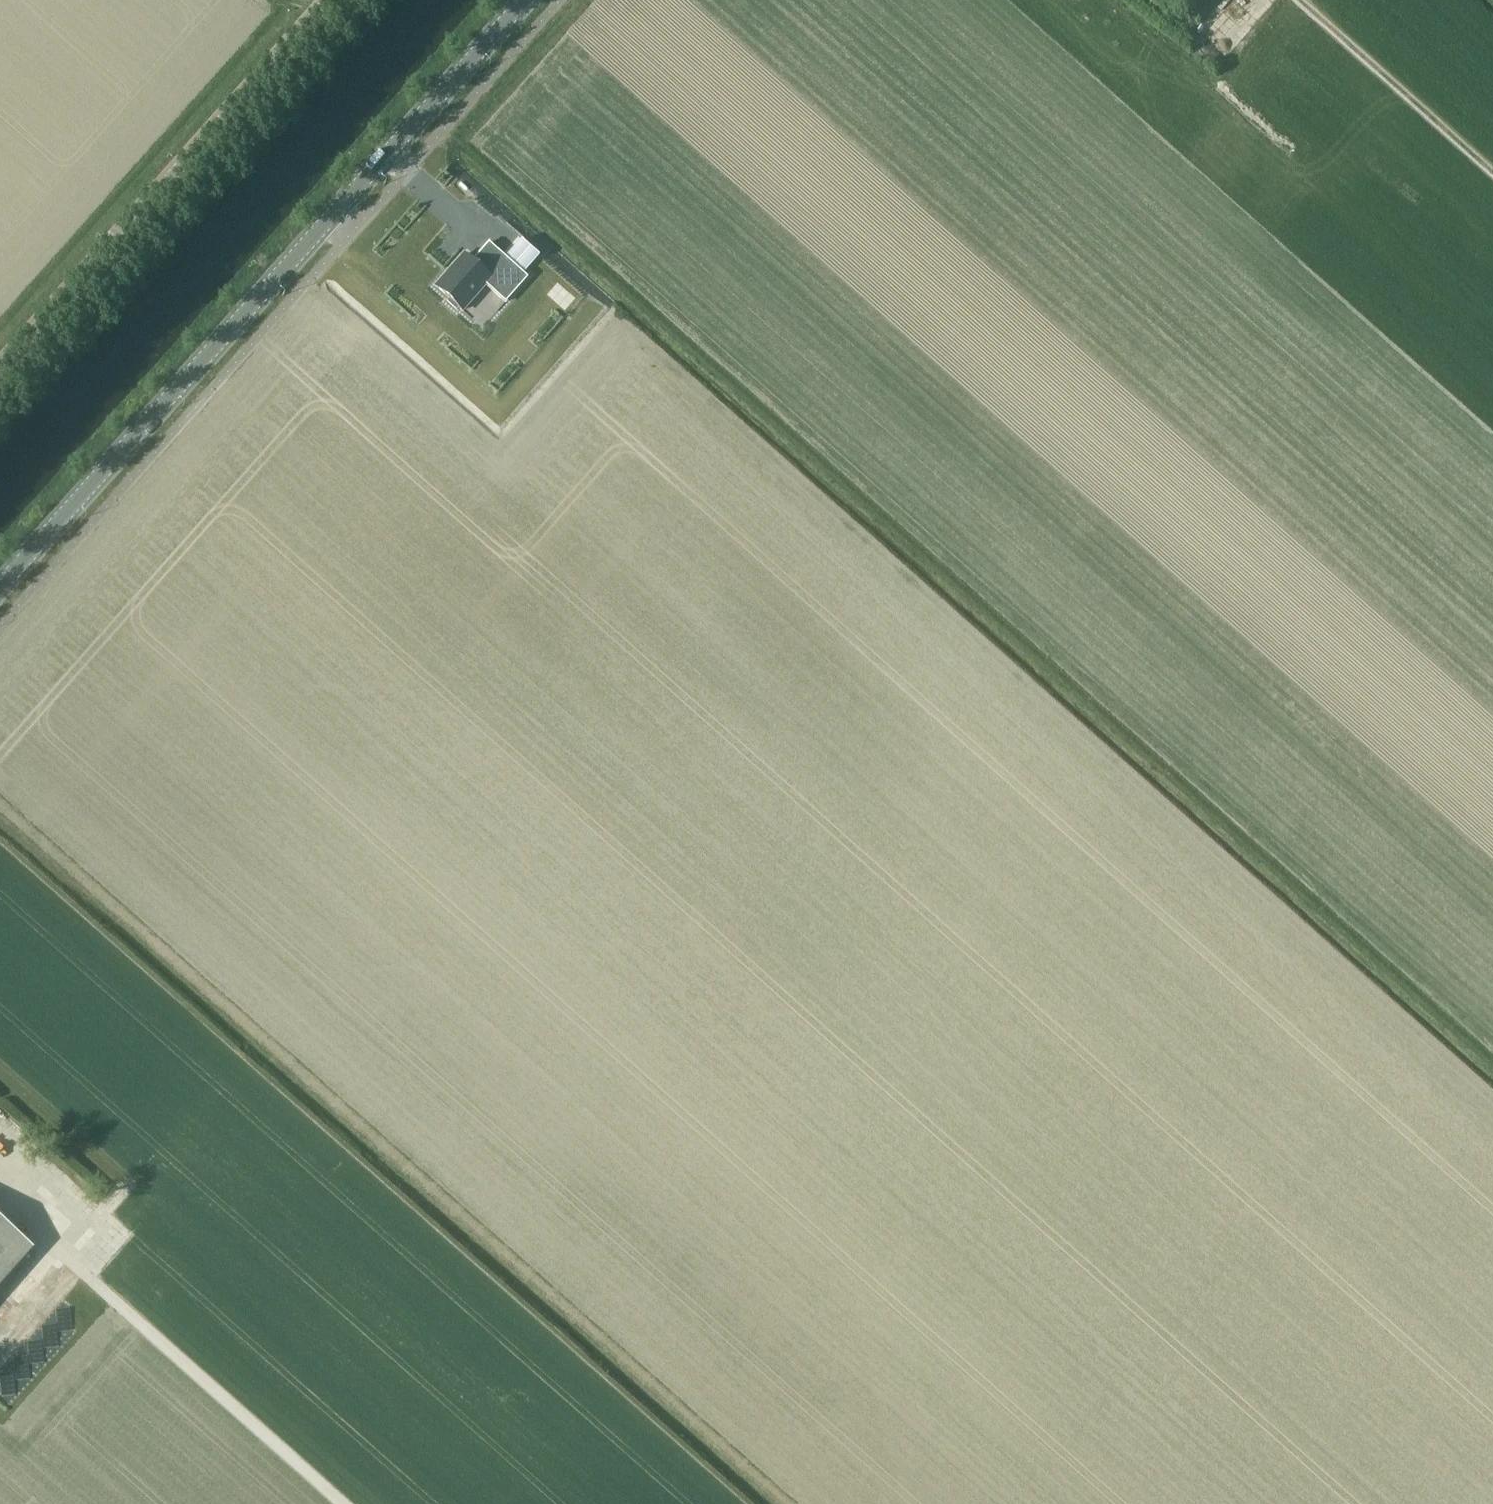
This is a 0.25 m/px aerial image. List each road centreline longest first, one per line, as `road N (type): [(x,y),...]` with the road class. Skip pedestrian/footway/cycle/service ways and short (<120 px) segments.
road 1 (tertiary): [(0,585),(523,0)]
road 2 (unclassified): [(0,367),(326,0)]
road 3 (track): [(88,1276),(344,1503)]
road 4 (track): [(1301,0),(1492,172)]

